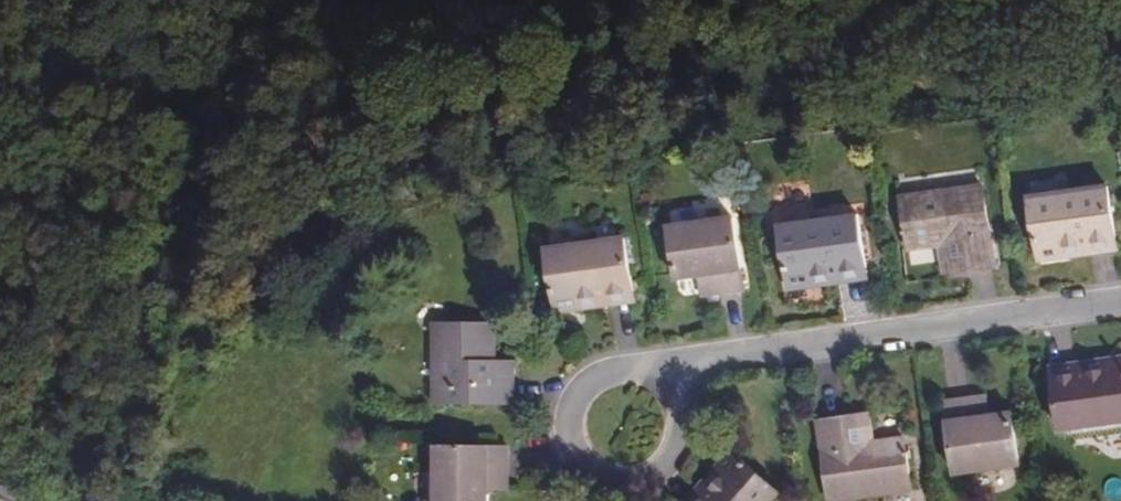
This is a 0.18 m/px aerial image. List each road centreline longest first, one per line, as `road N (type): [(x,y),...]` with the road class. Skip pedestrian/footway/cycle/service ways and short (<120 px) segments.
road 1 (residential): [(644,376),(1120,299)]
road 2 (residential): [(626,371),(591,379),(568,406),(566,442),(602,480),(639,479),(668,456),(675,438),(670,402),(644,376)]

